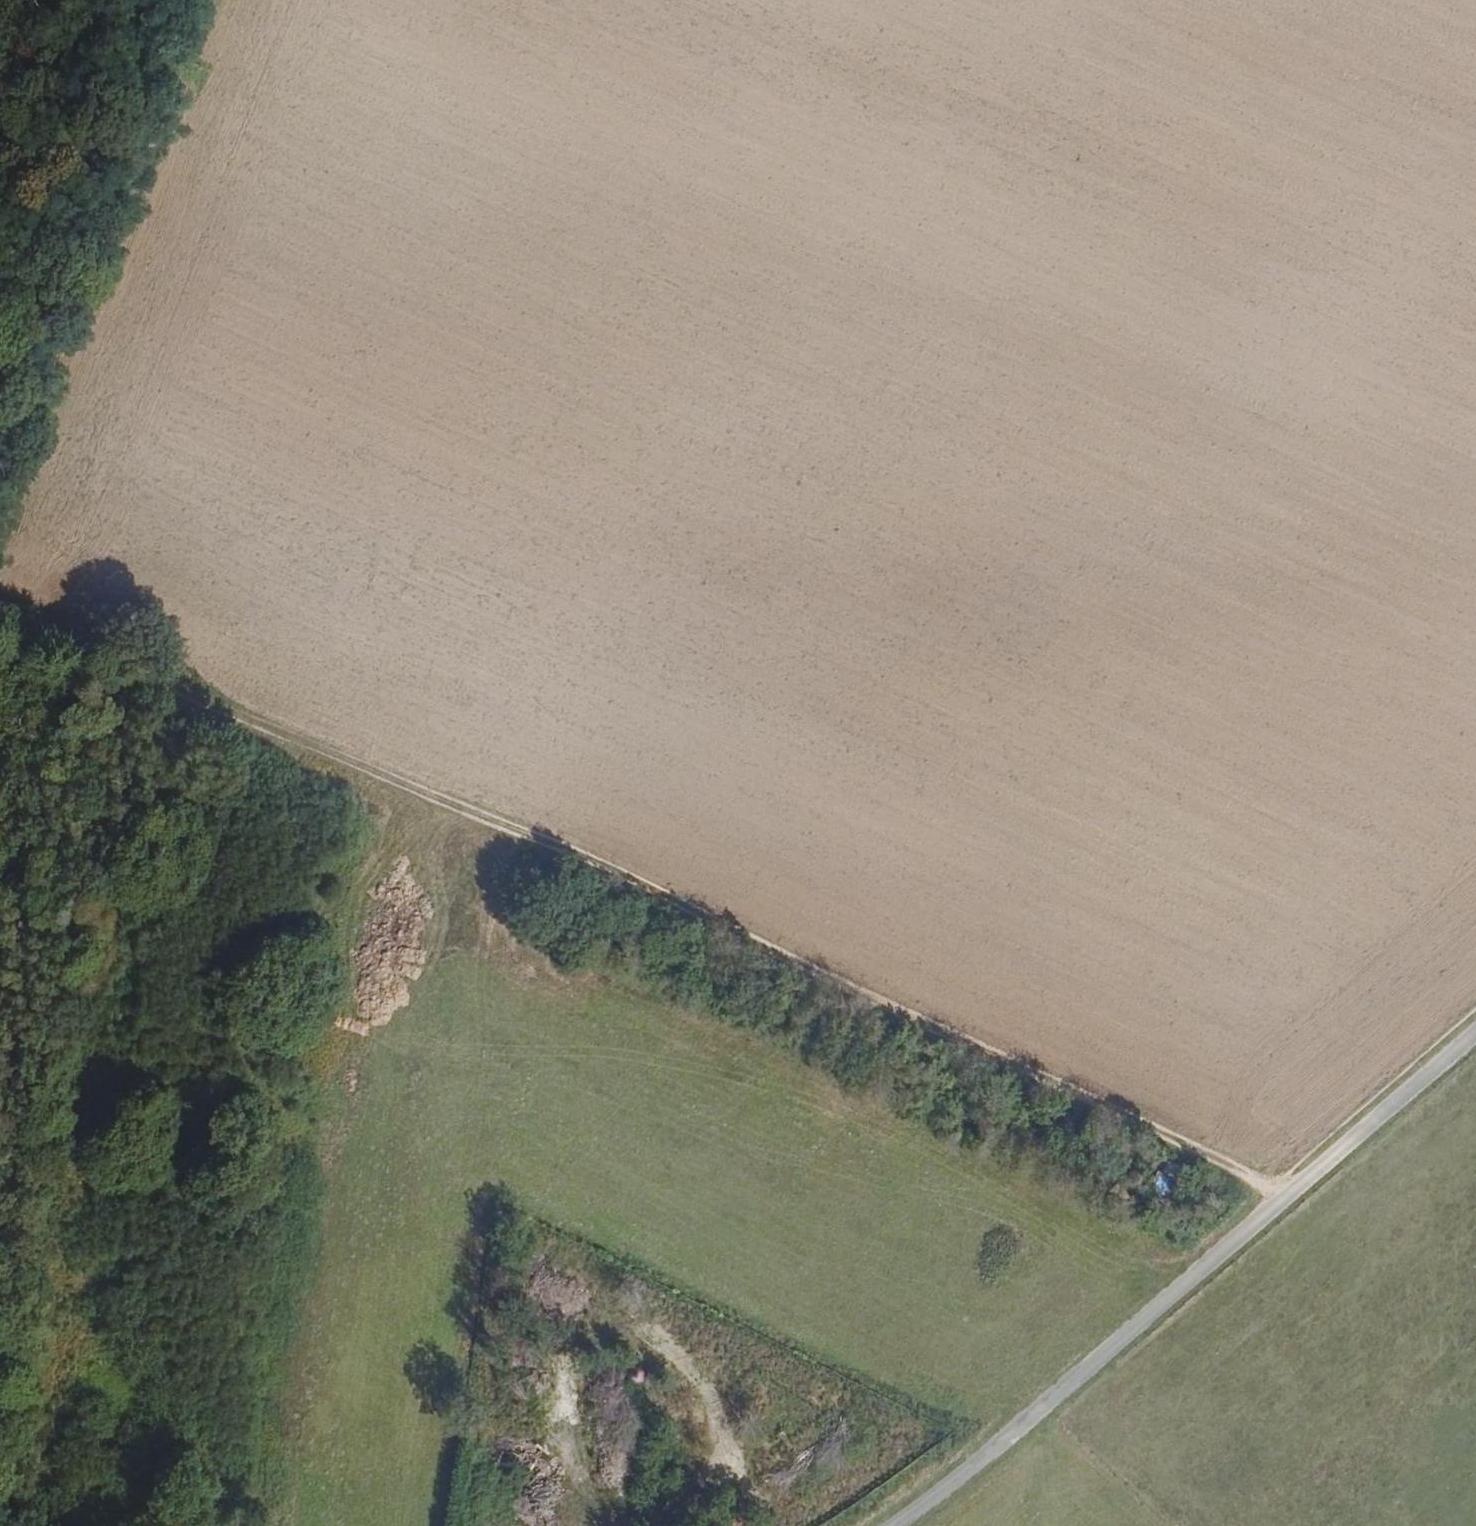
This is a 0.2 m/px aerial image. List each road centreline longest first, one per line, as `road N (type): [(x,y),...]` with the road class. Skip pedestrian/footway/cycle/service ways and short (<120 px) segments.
road 1 (track): [(0,609),(617,854),(840,970),(895,1011),(1287,1198)]
road 2 (tertiary): [(1475,1033),(986,1461),(894,1525)]

